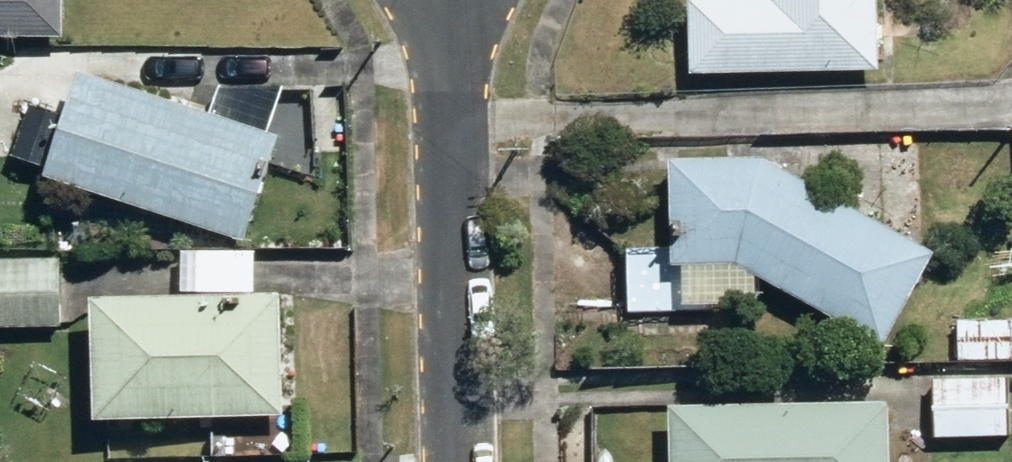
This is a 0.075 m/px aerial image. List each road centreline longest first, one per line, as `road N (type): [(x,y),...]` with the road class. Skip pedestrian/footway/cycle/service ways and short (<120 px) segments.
road 1 (residential): [(460,461),(453,0)]

